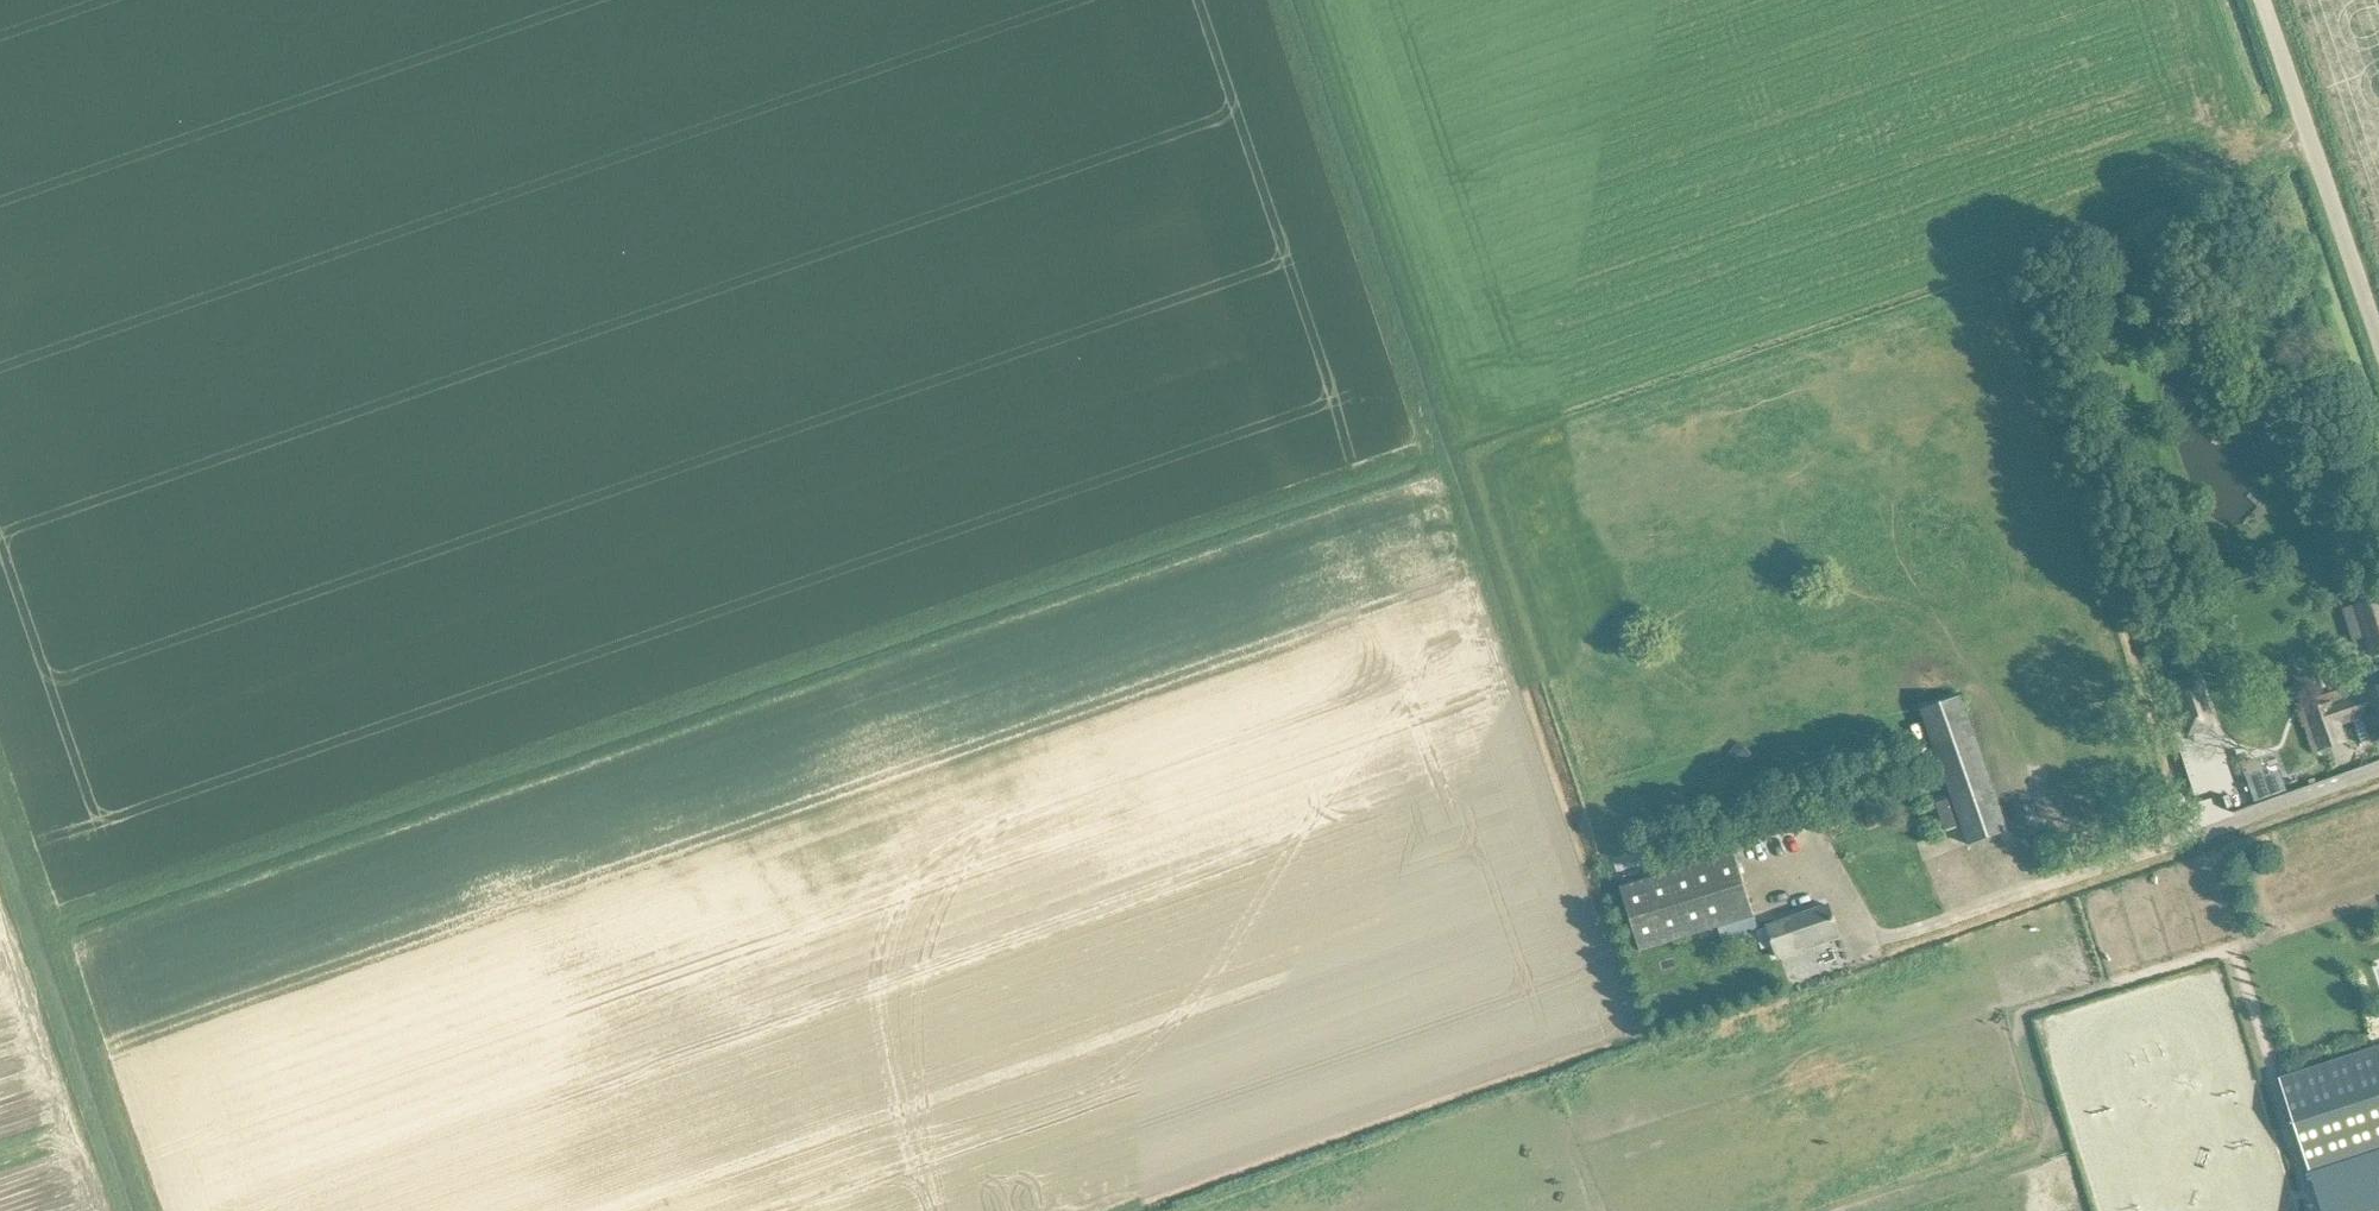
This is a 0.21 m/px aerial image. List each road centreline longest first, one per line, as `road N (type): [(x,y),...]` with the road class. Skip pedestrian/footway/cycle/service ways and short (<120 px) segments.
road 1 (unclassified): [(2378,338),(2262,0)]

